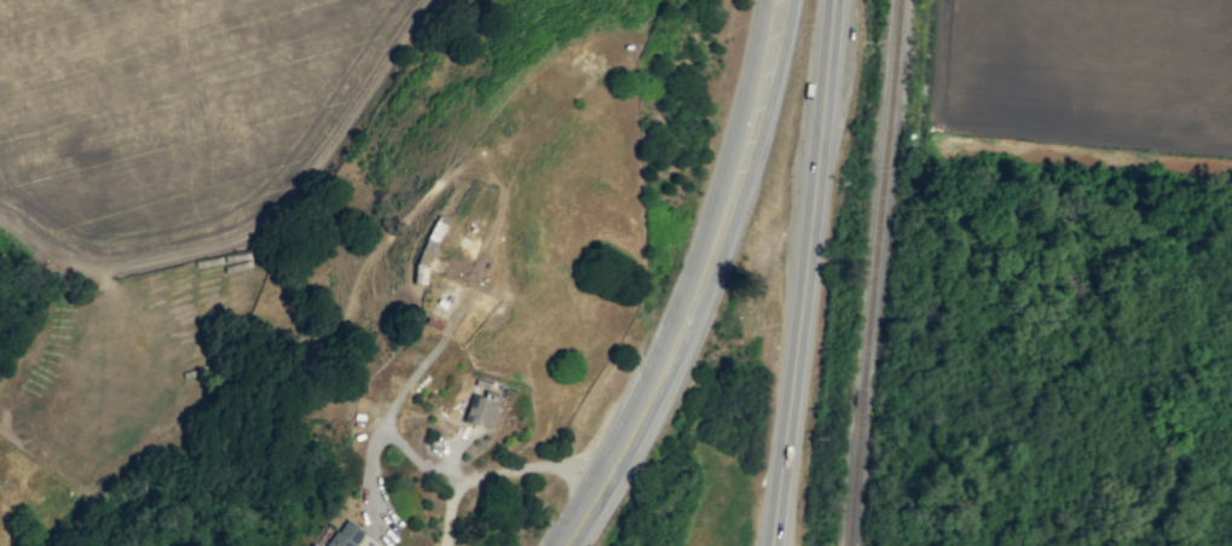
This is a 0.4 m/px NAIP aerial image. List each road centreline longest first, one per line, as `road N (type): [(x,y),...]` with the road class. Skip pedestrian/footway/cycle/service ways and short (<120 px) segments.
road 1 (secondary): [(832,0),(770,545)]
road 2 (primary): [(679,332),(758,145),(794,0)]
road 3 (primary): [(764,0),(747,100),(679,332)]
road 4 (primary): [(679,332),(565,545)]

